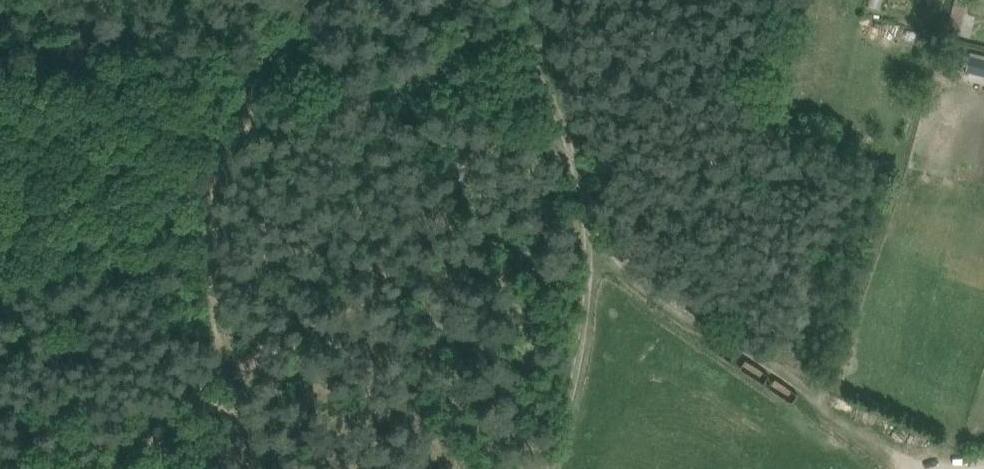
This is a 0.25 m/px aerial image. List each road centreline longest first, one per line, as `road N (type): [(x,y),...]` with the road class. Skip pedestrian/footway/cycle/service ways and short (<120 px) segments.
road 1 (track): [(479,0),(554,97),(585,194),(588,313),(554,468)]

